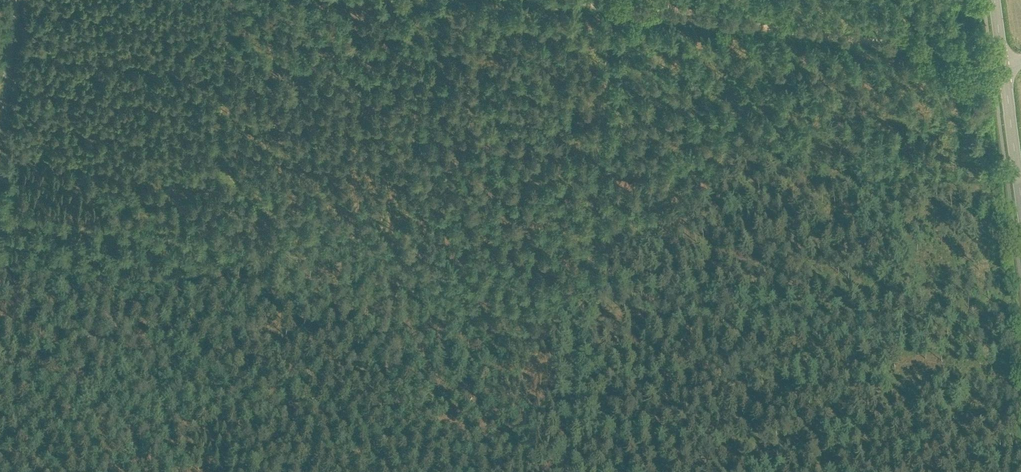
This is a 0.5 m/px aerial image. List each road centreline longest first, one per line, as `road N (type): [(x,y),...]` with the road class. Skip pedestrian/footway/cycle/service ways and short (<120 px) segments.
road 1 (track): [(573,0),(1002,58)]
road 2 (secondary): [(1020,198),(1003,63)]
road 3 (track): [(0,134),(17,0)]

